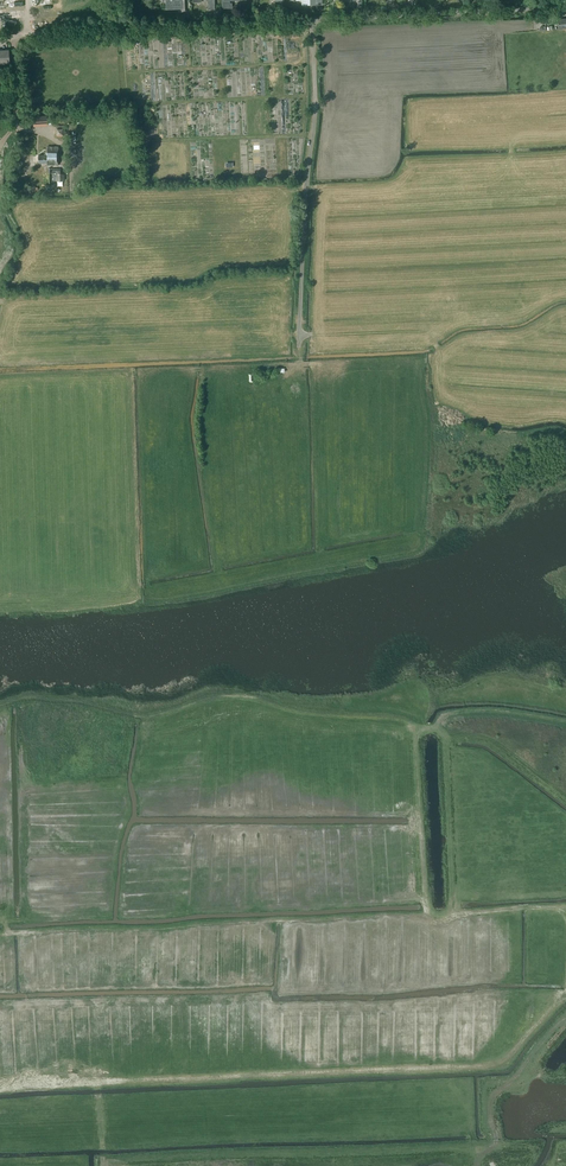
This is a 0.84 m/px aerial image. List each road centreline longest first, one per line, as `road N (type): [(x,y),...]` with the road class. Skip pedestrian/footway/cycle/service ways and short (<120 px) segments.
road 1 (track): [(299,346),(316,99),(312,20)]
road 2 (unclassified): [(16,123),(16,41),(29,33),(119,29)]

